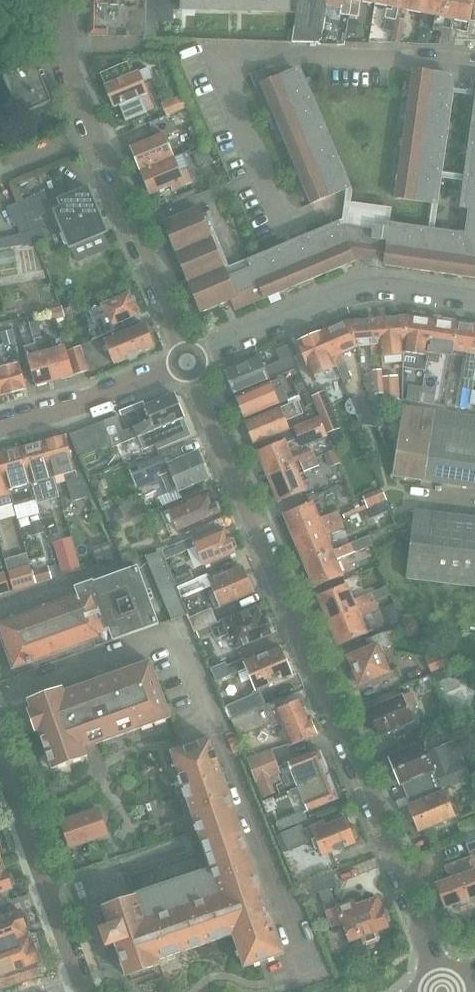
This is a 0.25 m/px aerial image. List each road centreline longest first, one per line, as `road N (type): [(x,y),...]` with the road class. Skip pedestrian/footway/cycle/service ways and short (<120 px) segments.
road 1 (tertiary): [(447,990),(187,361)]
road 2 (tertiary): [(187,361),(73,78),(61,0)]
road 3 (residential): [(187,361),(363,290),(474,299)]
road 4 (residential): [(85,991),(0,751)]
road 5 (residential): [(0,424),(187,361)]

